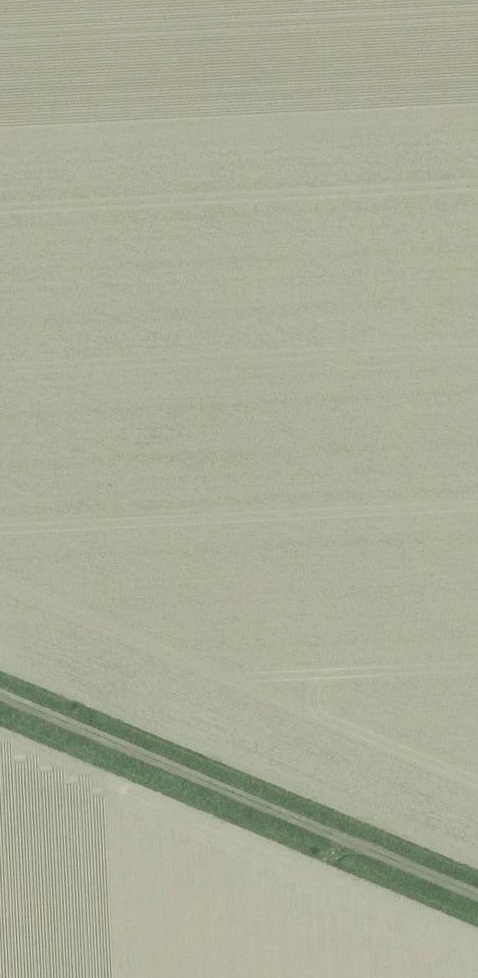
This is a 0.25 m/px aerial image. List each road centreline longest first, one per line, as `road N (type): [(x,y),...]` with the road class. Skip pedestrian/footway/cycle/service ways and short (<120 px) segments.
road 1 (track): [(0,694),(477,894)]

